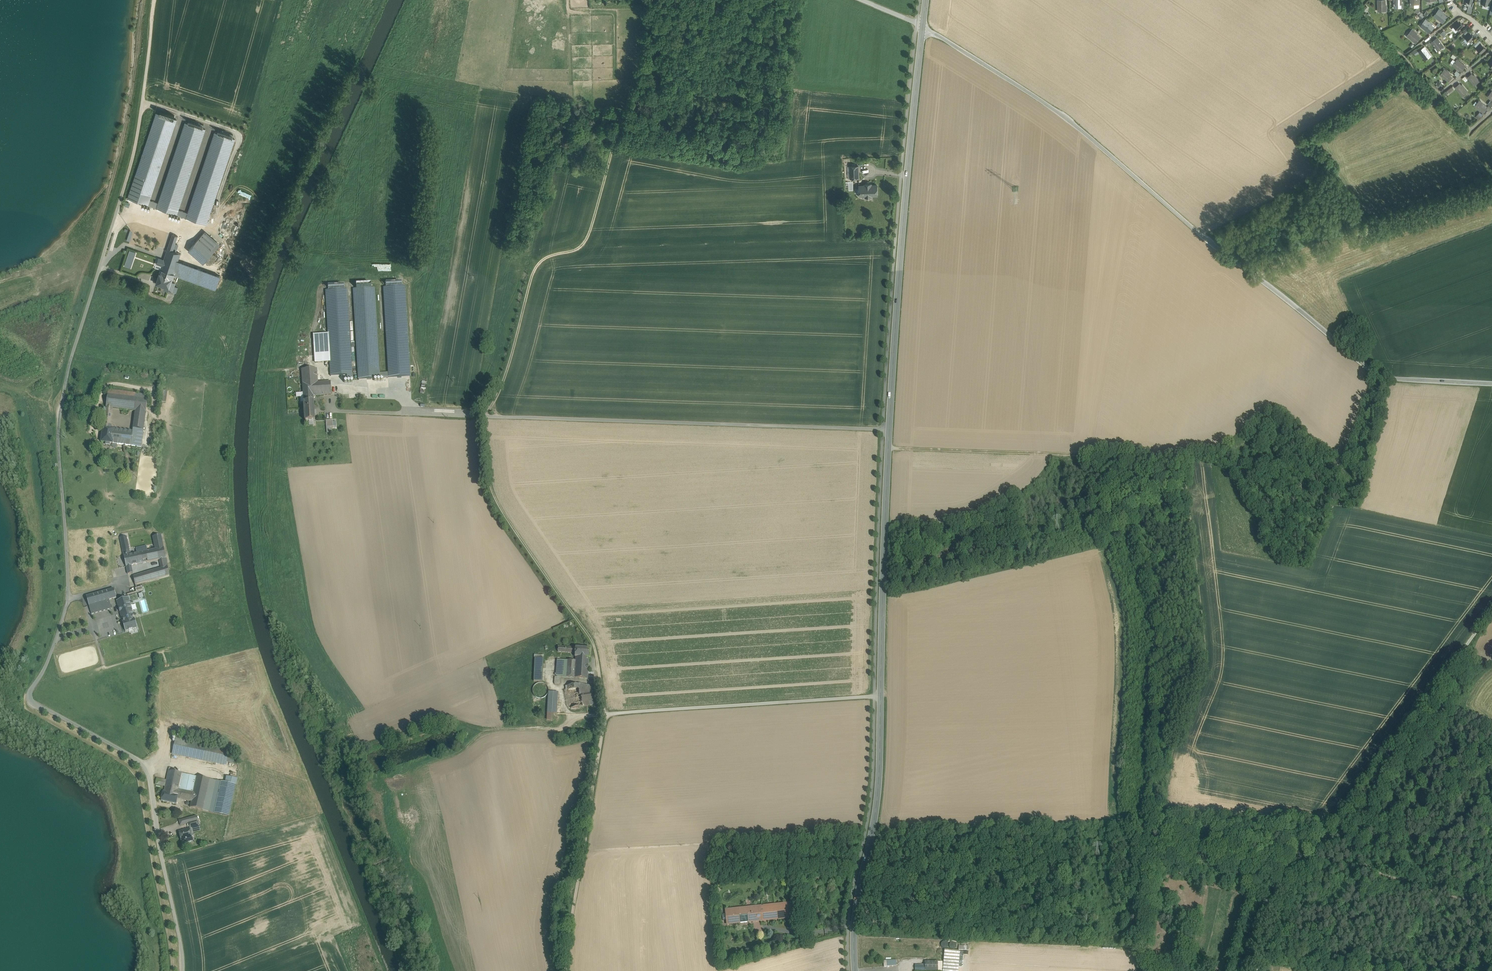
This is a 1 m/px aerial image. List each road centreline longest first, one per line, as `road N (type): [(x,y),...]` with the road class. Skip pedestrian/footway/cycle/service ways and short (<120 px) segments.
road 1 (track): [(646,0),(639,58),(591,230),(578,249),(540,262),(512,364),(482,416),(488,483),(500,507),(596,648),(603,715),(565,970)]
road 2 (secondary): [(856,970),(856,912),(878,788),(889,429),(922,31)]
road 3 (unclassified): [(922,31),(1067,118),(1380,375),(1491,384)]
road 4 (track): [(68,598),(60,420),(136,147),(154,0)]
road 5 (track): [(888,448),(1201,458),(1342,512)]
road 6 (track): [(183,970),(146,768),(31,698),(68,598)]
road 7 (track): [(1294,889),(1155,856),(866,860)]
road 8 (track): [(1491,612),(1344,811),(1259,945),(1256,970)]
road 9 (track): [(1491,903),(1414,884),(1359,860),(1344,811)]
road 10 (track): [(482,416),(411,413),(397,387),(344,388)]

